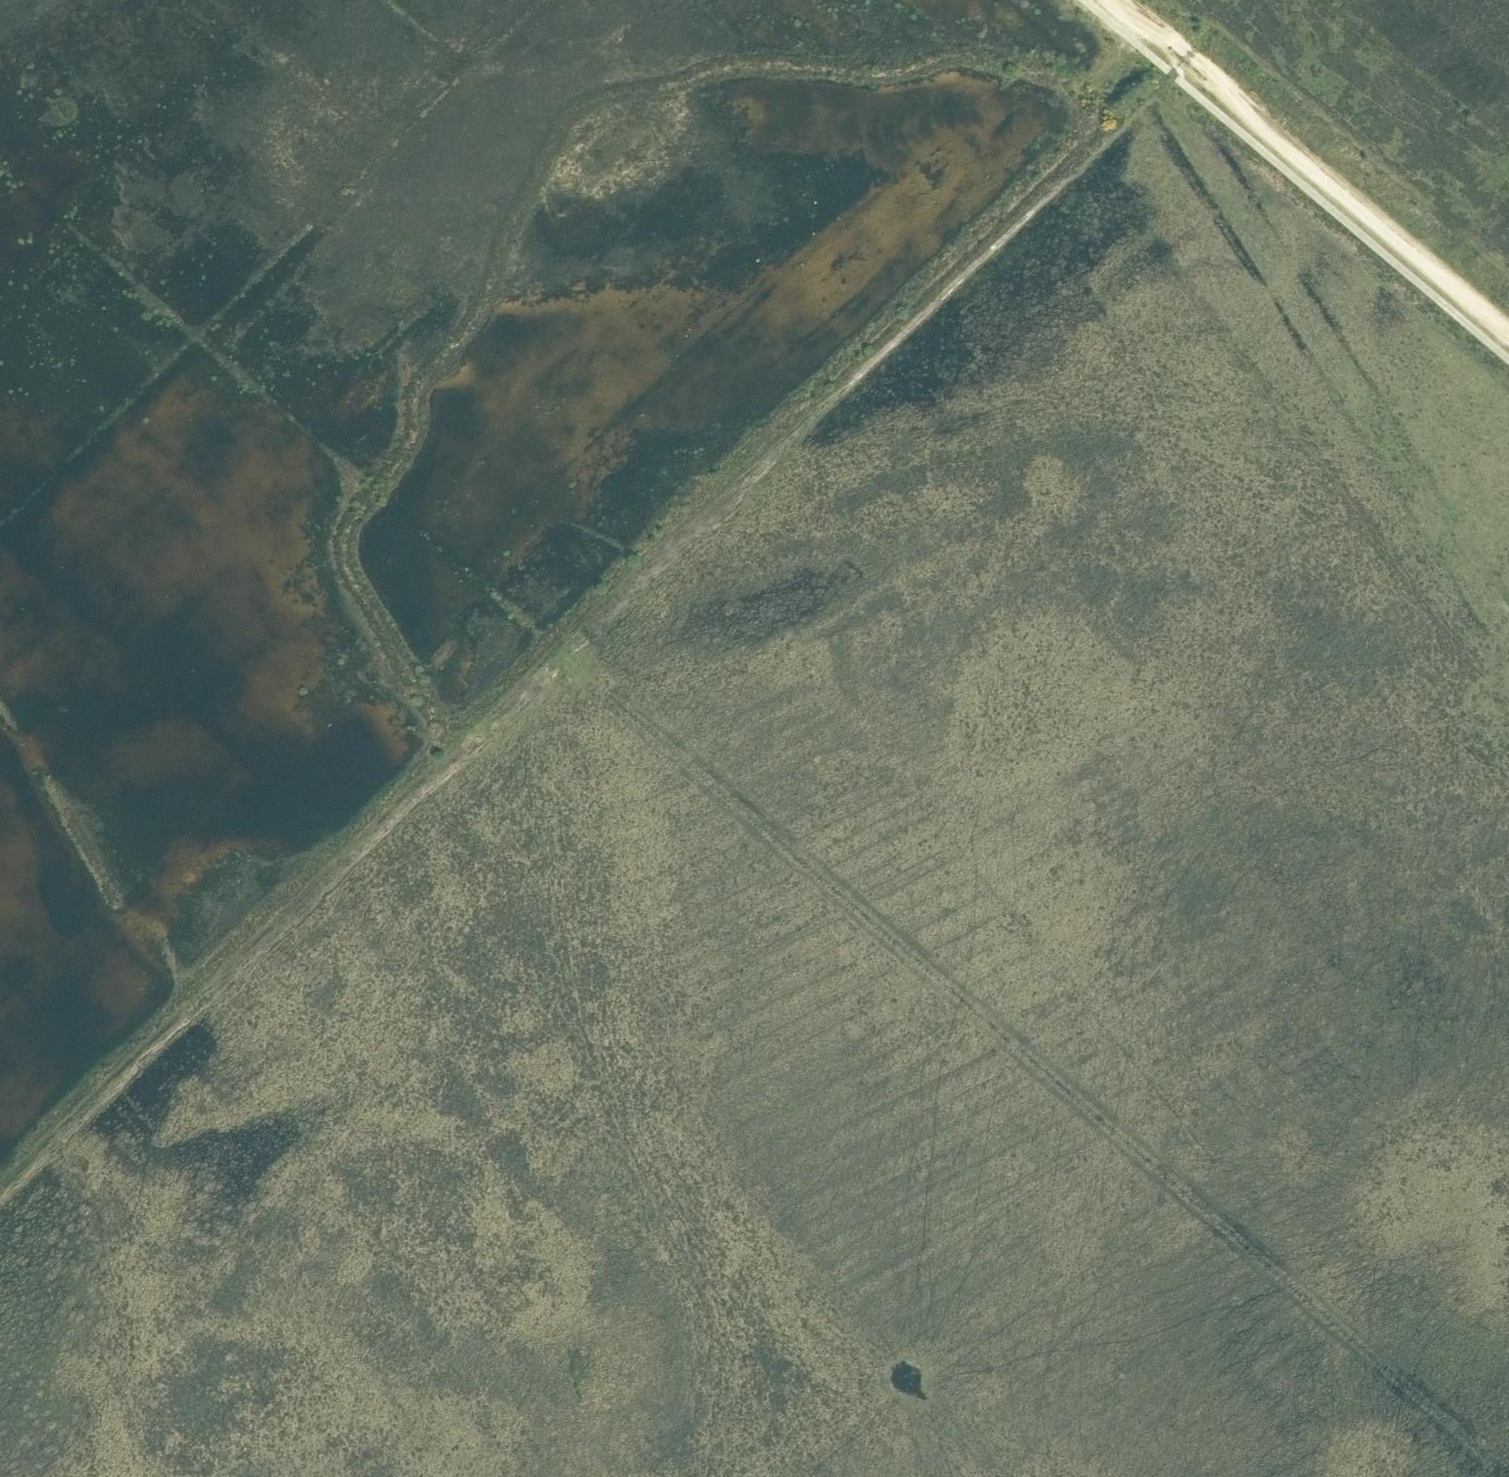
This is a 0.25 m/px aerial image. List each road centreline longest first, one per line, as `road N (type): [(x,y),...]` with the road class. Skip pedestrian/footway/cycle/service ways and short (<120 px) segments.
road 1 (track): [(1508,328),(1124,0)]

